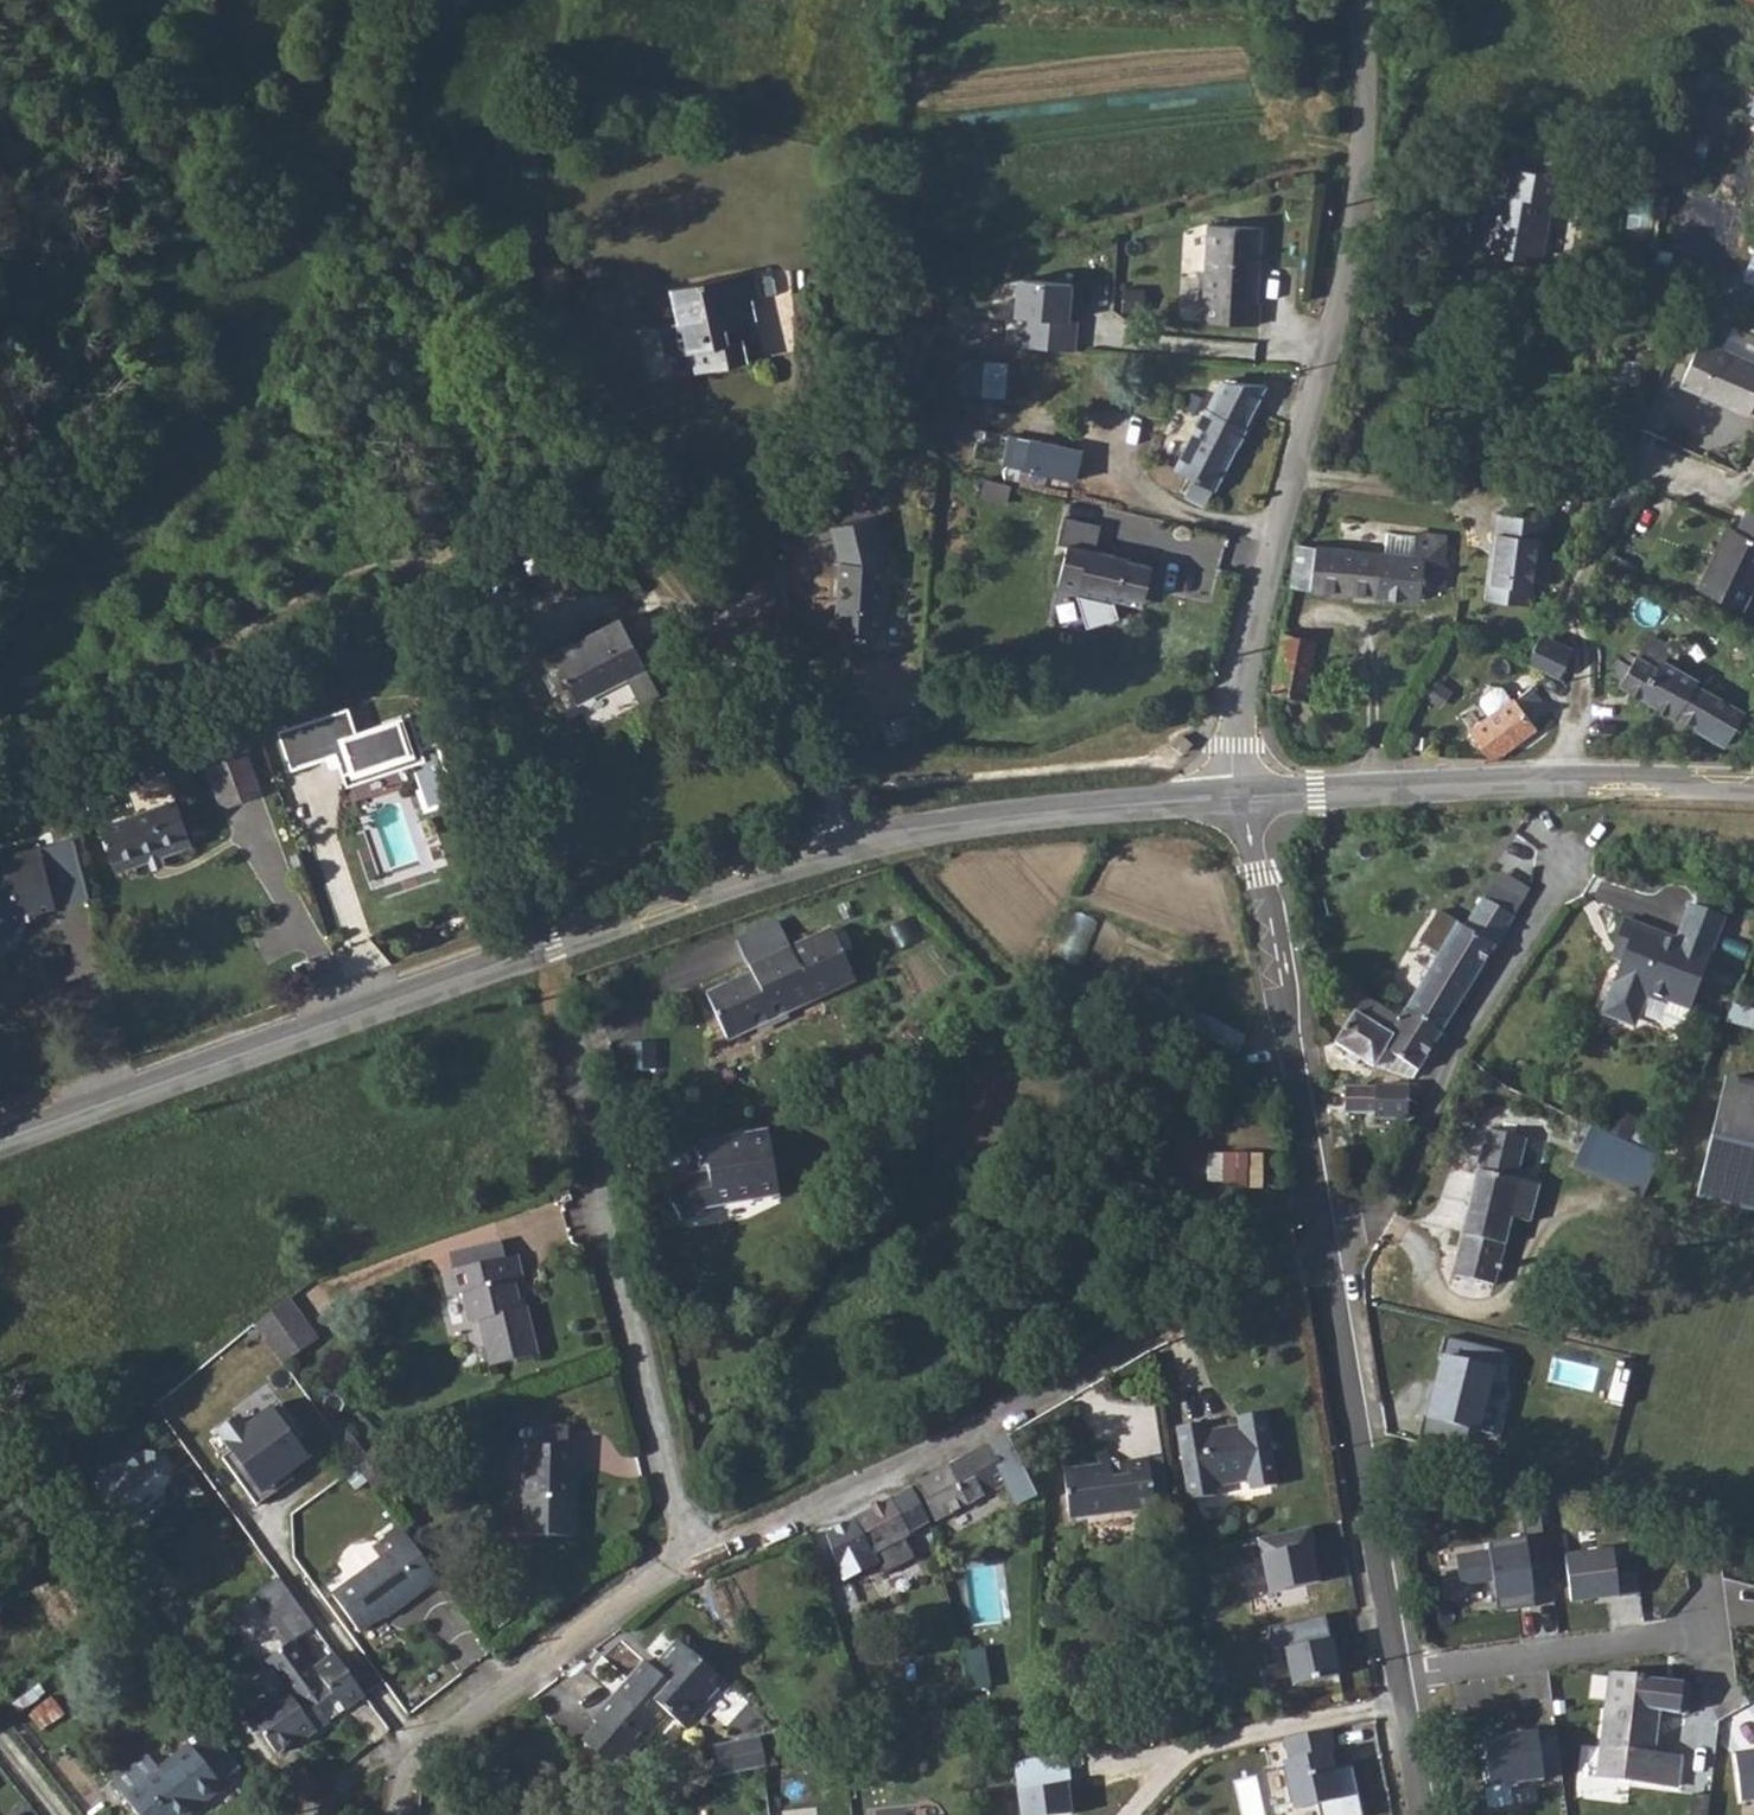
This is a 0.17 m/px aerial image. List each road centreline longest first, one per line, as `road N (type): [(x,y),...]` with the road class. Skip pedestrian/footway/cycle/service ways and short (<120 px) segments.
road 1 (secondary): [(0,1141),(860,842),(1040,811),(1244,797)]
road 2 (track): [(860,842),(516,405),(388,282),(173,136),(29,0)]
road 3 (tertiary): [(1358,0),(1359,194),(1243,685),(1244,797)]
road 4 (unclassified): [(690,1562),(1326,1252)]
road 5 (track): [(558,454),(435,546),(97,752),(44,774),(0,773)]
road 6 (unclassified): [(552,1021),(690,1562)]
road 7 (secondary): [(1244,797),(1425,784),(1753,784)]
road 8 (track): [(1753,1242),(1630,1214),(1565,1209),(1485,1321),(1454,1313),(1426,1290),(1419,1243),(1375,1214)]
road 9 (unclassified): [(1326,1252),(1375,1214),(1408,1164),(1442,1061),(1569,861)]
road 10 (unclassified): [(1244,797),(1326,1252)]
road 11 (unclassified): [(1326,1252),(1400,1672)]
road 12 (track): [(1595,781),(1580,687),(1588,630),(1649,469),(1727,487)]
road 13 (unclassified): [(422,1748),(690,1562)]
road 14 (residential): [(1400,1672),(1700,1636)]
road 15 (residential): [(422,1748),(290,1568)]
road 16 (unclassified): [(1400,1672),(1419,1814)]

